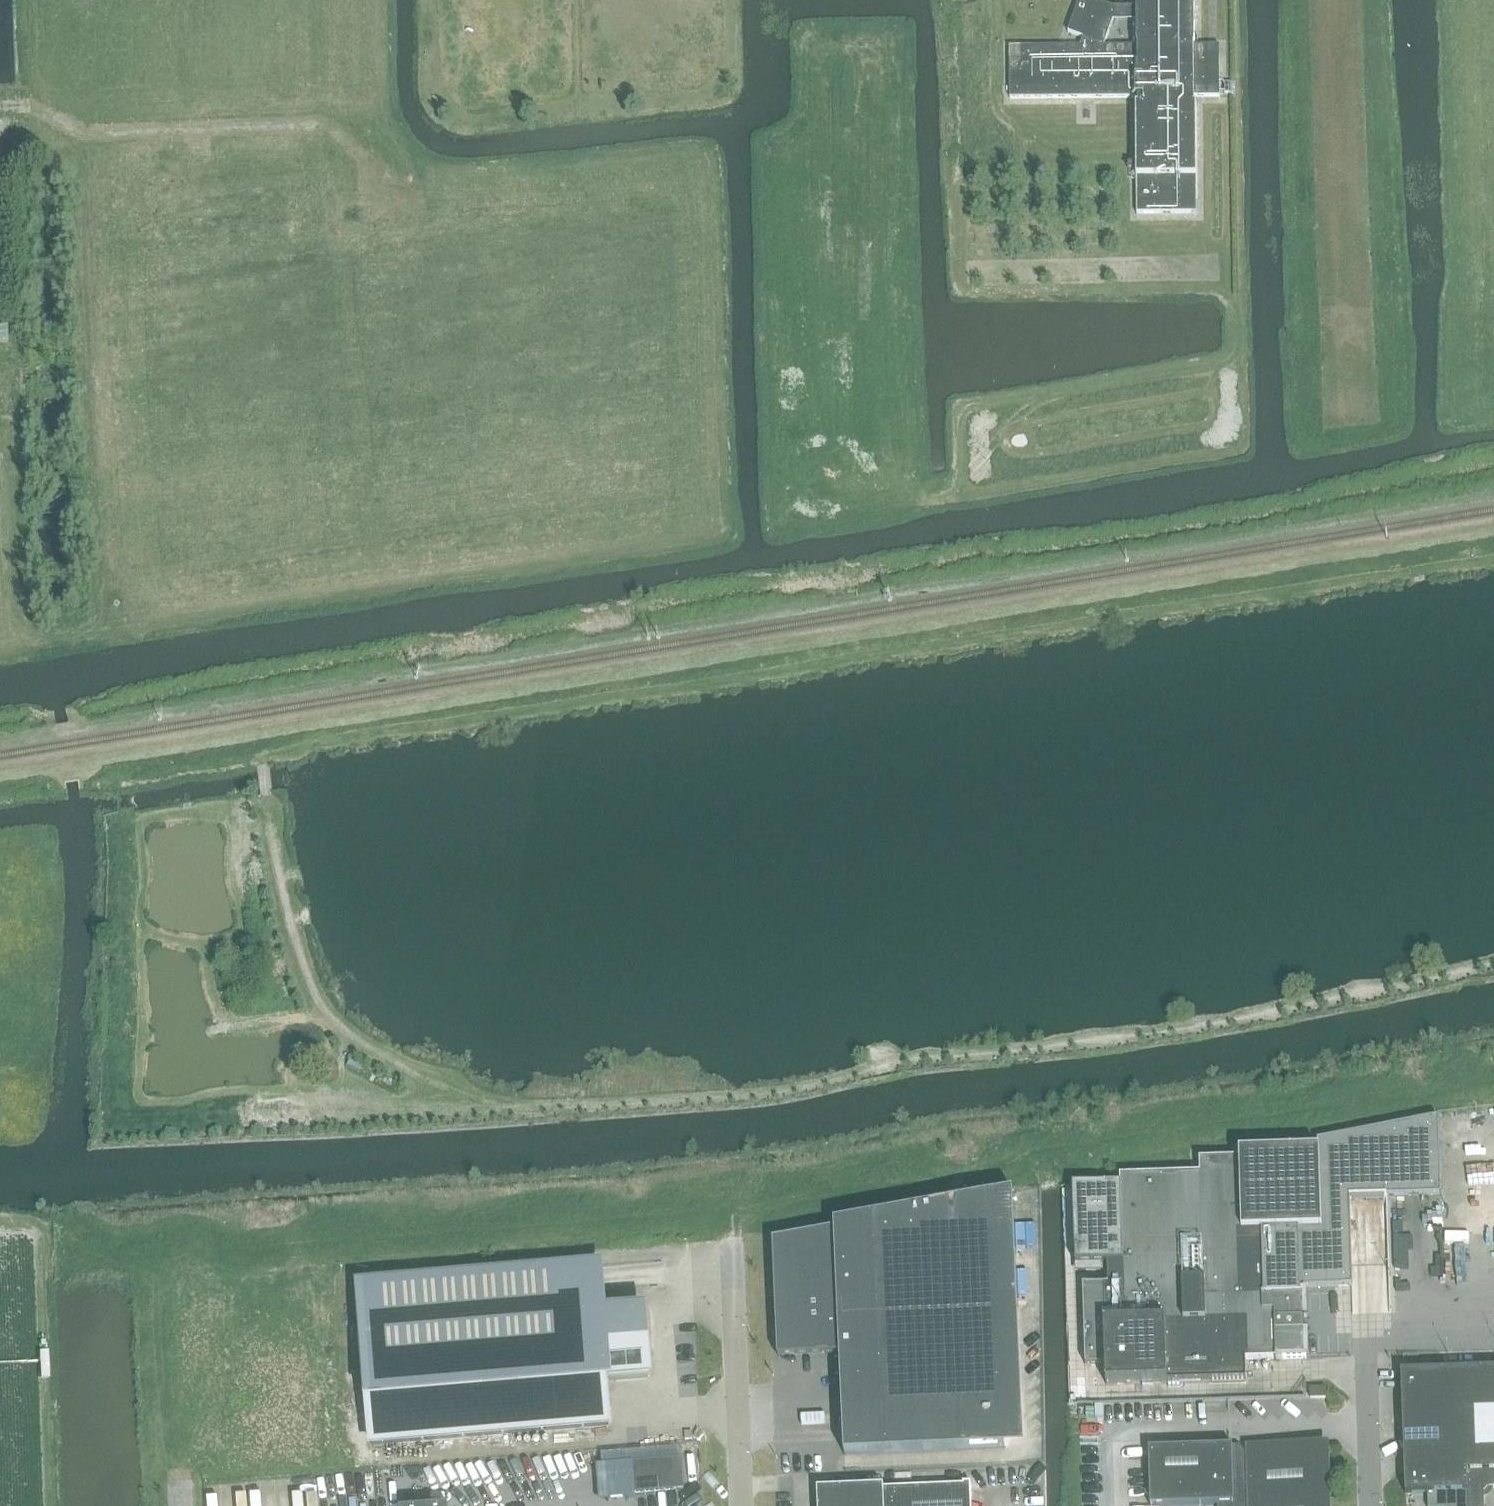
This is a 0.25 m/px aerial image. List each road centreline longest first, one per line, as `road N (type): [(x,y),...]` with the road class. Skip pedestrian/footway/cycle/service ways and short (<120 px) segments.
road 1 (unclassified): [(743,1505),(733,1248)]
road 2 (unclassified): [(1372,1505),(1366,1347)]

